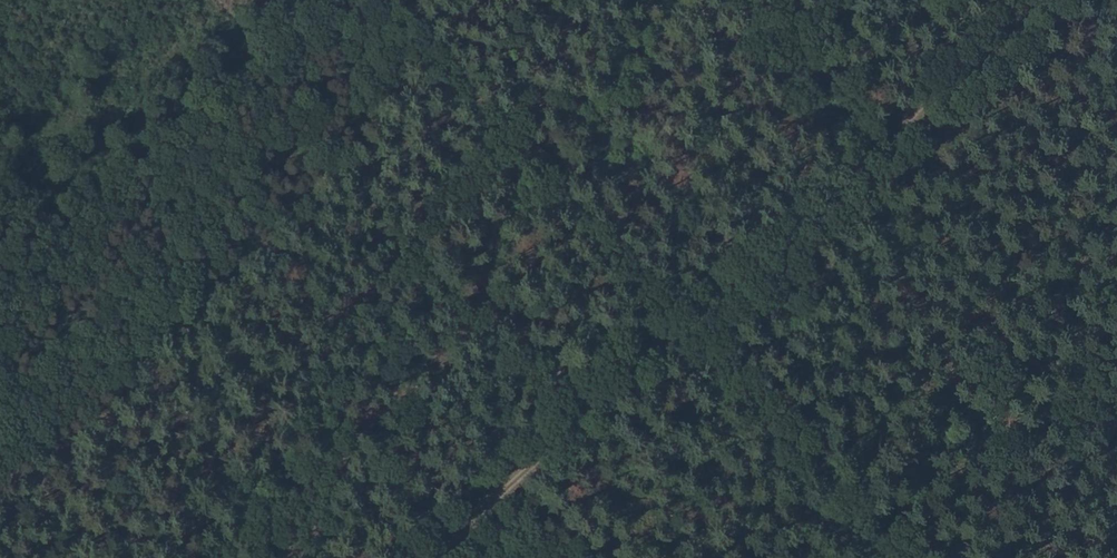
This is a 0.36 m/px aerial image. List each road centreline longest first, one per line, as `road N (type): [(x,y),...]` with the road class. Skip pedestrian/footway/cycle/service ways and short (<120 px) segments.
road 1 (track): [(0,366),(380,0)]

